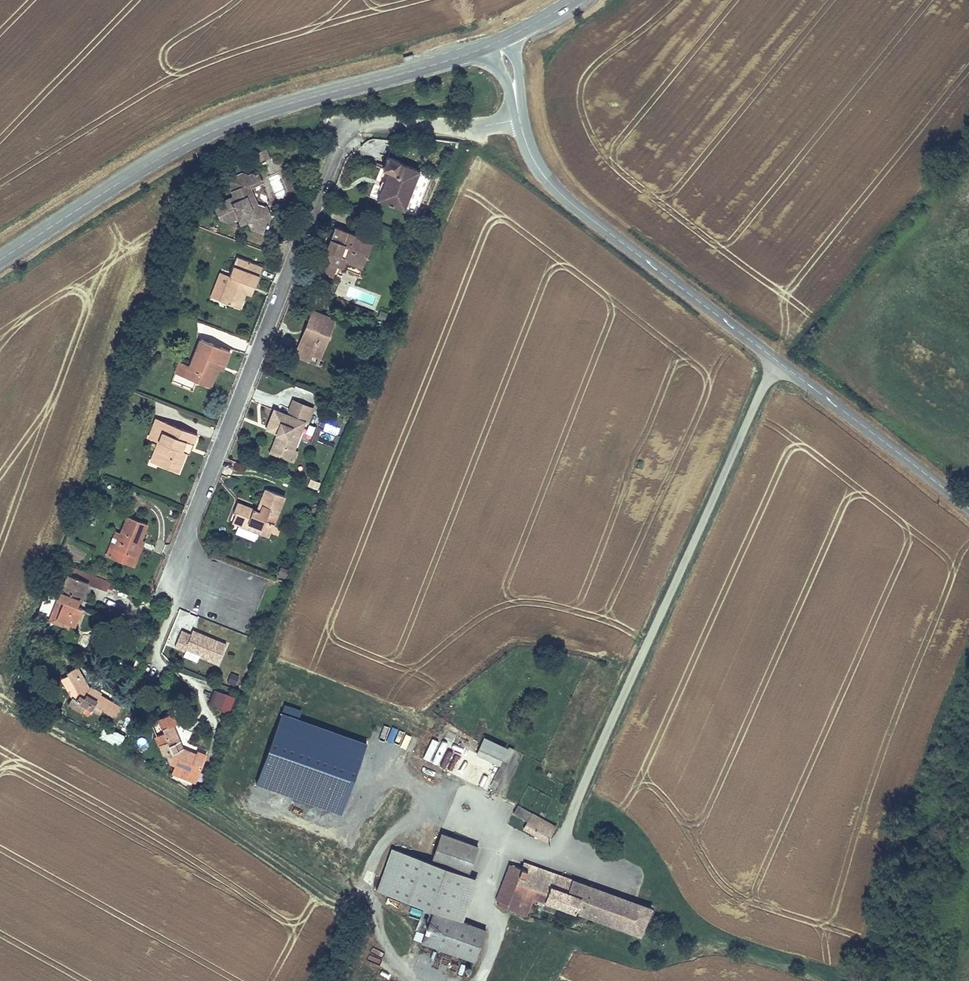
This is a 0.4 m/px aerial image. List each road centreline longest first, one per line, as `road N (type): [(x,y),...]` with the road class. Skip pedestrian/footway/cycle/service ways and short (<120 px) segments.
road 1 (residential): [(239,594),(189,573),(183,544),(344,135),(373,123),(477,127),(520,118)]
road 2 (tertiary): [(520,118),(529,152),(571,204),(968,509)]
road 3 (tertiary): [(484,48),(228,125),(118,183),(0,260)]

